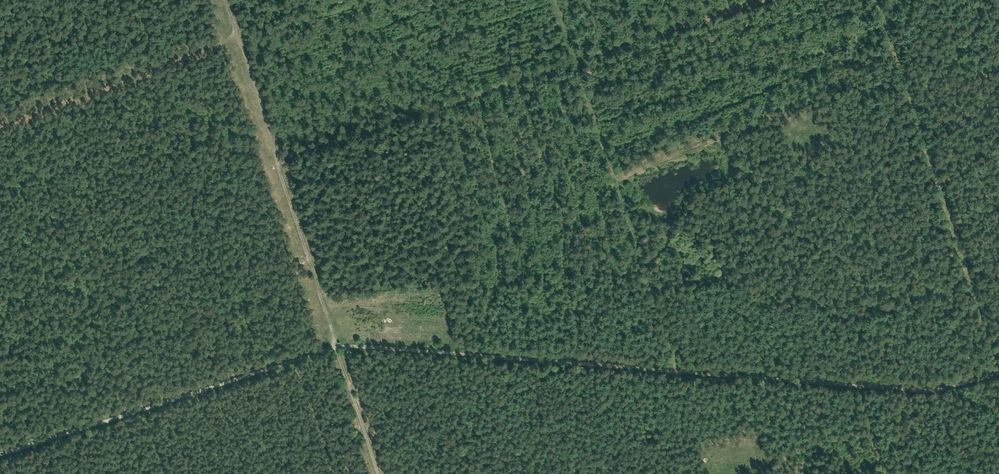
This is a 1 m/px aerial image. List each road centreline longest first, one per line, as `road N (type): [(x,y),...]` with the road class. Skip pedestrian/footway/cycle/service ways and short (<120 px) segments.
road 1 (track): [(0,452),(333,344),(676,368)]
road 2 (track): [(278,157),(758,0)]
road 3 (track): [(377,473),(225,0)]
road 4 (track): [(556,0),(676,368)]
road 5 (track): [(878,0),(998,363)]
road 6 (track): [(676,368),(959,387),(998,377)]
road 7 (track): [(238,39),(0,126)]

